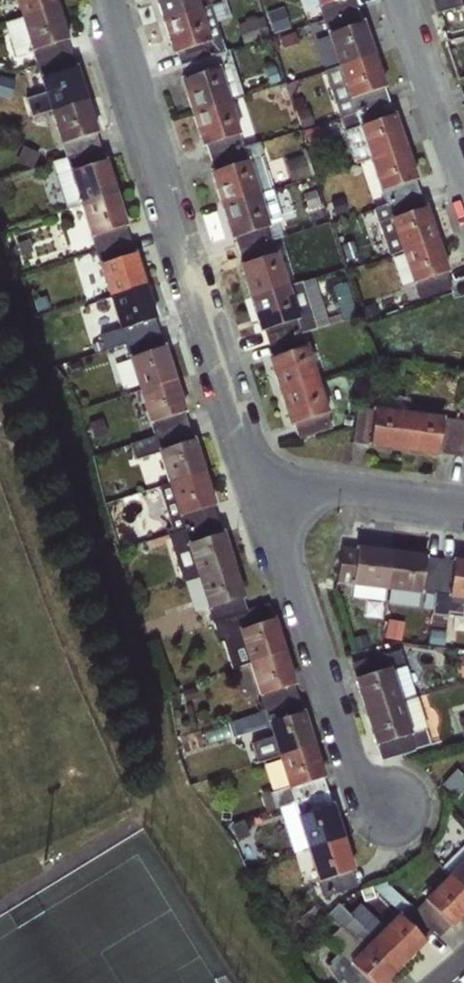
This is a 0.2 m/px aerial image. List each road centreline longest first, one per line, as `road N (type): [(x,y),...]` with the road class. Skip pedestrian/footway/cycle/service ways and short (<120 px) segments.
road 1 (residential): [(260,477),(113,0)]
road 2 (residential): [(260,477),(365,794),(395,815)]
road 3 (residential): [(463,502),(260,477)]
road 4 (residential): [(401,0),(463,170)]

